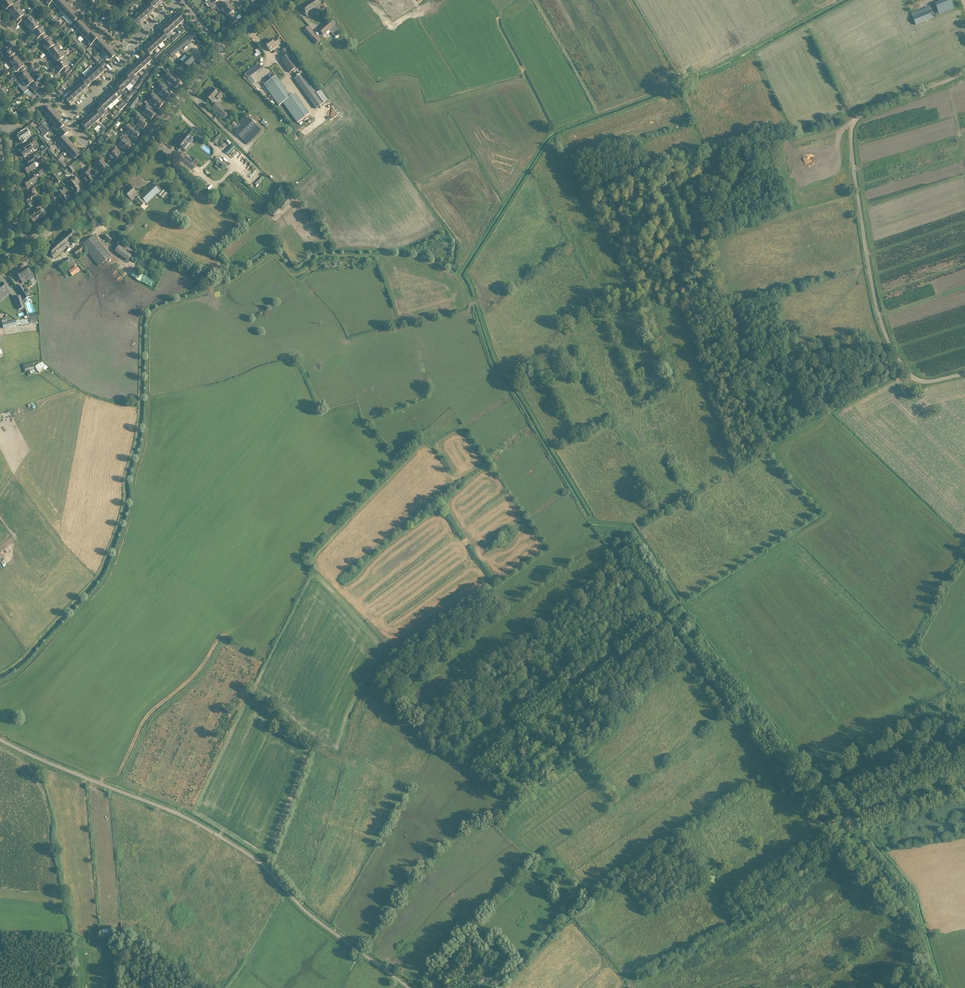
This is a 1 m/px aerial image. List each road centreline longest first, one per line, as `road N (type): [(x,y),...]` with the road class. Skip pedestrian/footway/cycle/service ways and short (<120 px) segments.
road 1 (unclassified): [(409,987),(220,837),(0,740)]
road 2 (unclassified): [(964,374),(919,381),(885,333),(851,136),(862,115),(964,72)]
road 3 (tertiary): [(28,246),(130,165),(223,51)]
road 4 (track): [(856,118),(673,164),(594,201)]
road 5 (track): [(497,987),(583,903),(623,875)]
road 6 (track): [(217,287),(98,224)]

